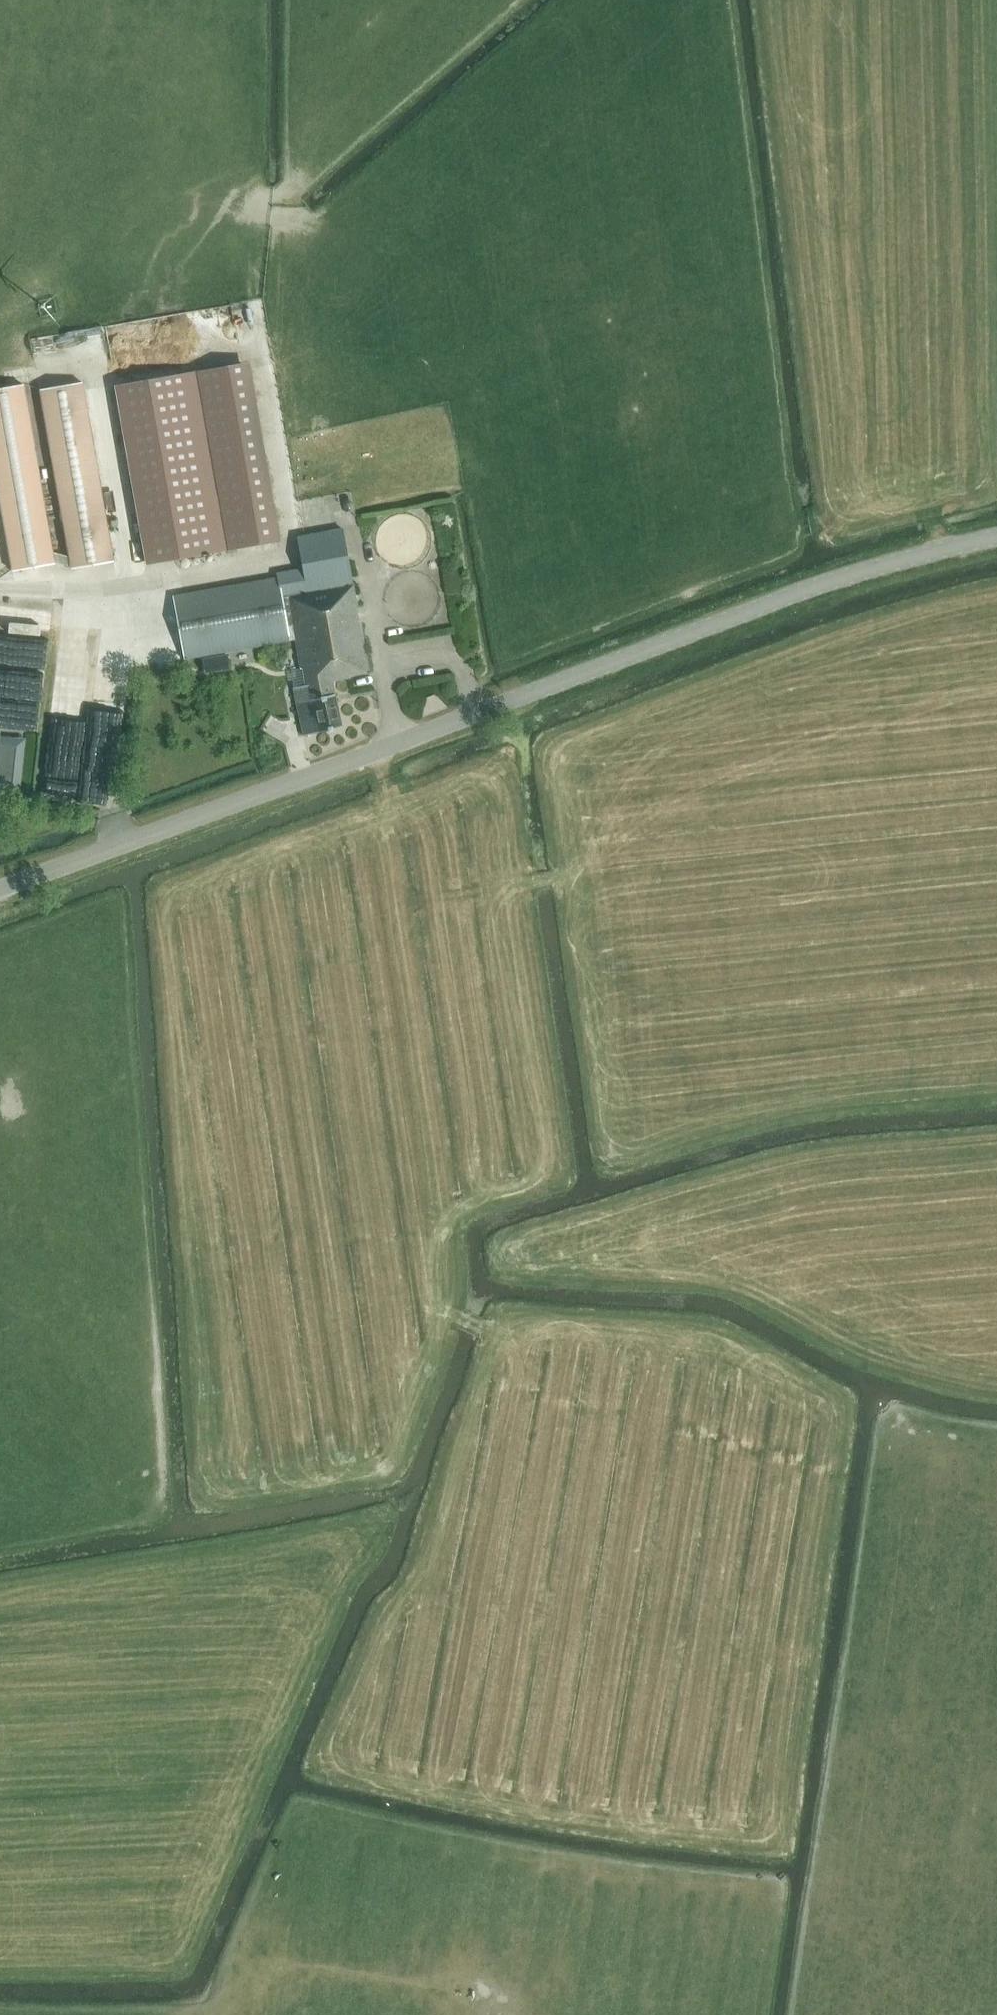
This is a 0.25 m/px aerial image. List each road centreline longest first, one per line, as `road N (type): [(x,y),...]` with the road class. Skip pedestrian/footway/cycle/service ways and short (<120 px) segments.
road 1 (tertiary): [(0,886),(824,585),(996,539)]

